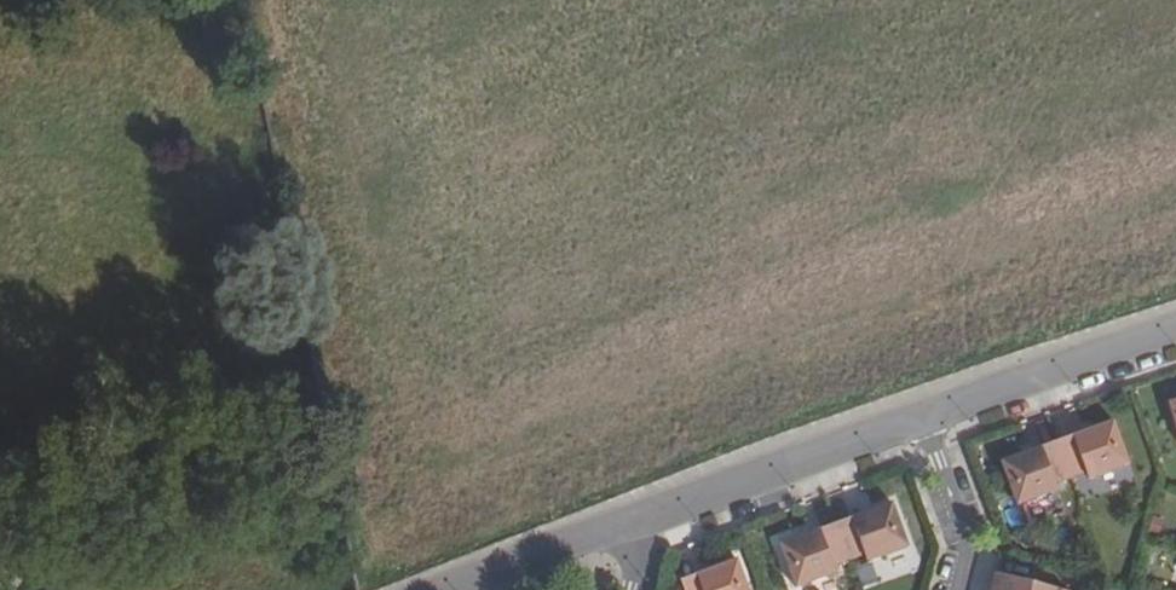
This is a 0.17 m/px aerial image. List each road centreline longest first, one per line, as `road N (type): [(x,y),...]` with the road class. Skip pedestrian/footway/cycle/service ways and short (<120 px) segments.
road 1 (residential): [(641,514),(919,411)]
road 2 (residential): [(919,411),(1175,328)]
road 3 (residential): [(436,589),(641,514)]
road 4 (residential): [(960,589),(970,549),(919,411)]

